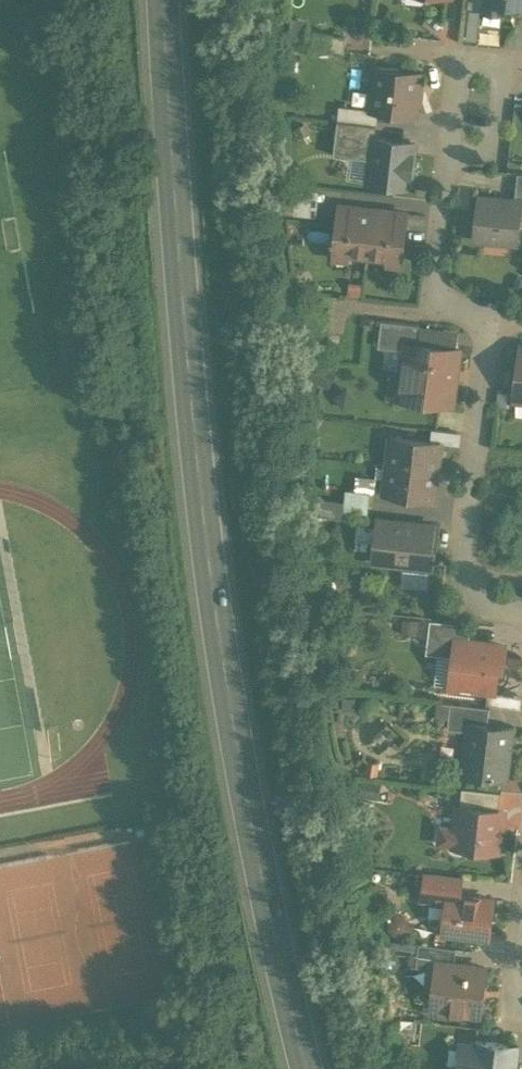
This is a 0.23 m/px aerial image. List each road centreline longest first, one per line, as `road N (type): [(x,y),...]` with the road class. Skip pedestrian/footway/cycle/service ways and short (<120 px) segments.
road 1 (primary): [(163,0),(185,331),(222,660),(307,1068)]
road 2 (residential): [(521,614),(498,611),(463,567),(487,321),(434,296),(451,144)]
road 3 (residential): [(451,144),(461,54),(502,59),(492,148)]

